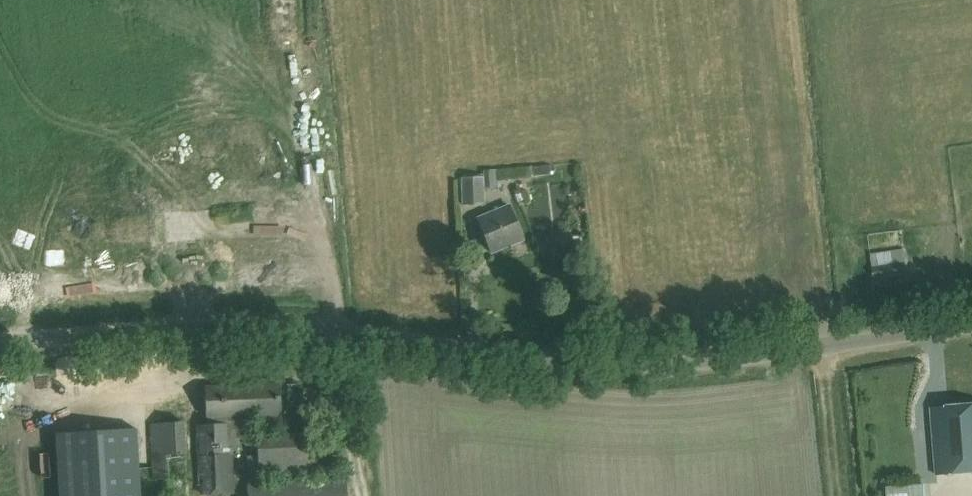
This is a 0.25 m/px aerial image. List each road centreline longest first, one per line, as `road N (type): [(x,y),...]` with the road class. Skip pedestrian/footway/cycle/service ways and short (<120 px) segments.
road 1 (unclassified): [(0,348),(227,331),(367,335),(588,368),(681,369),(971,325)]

